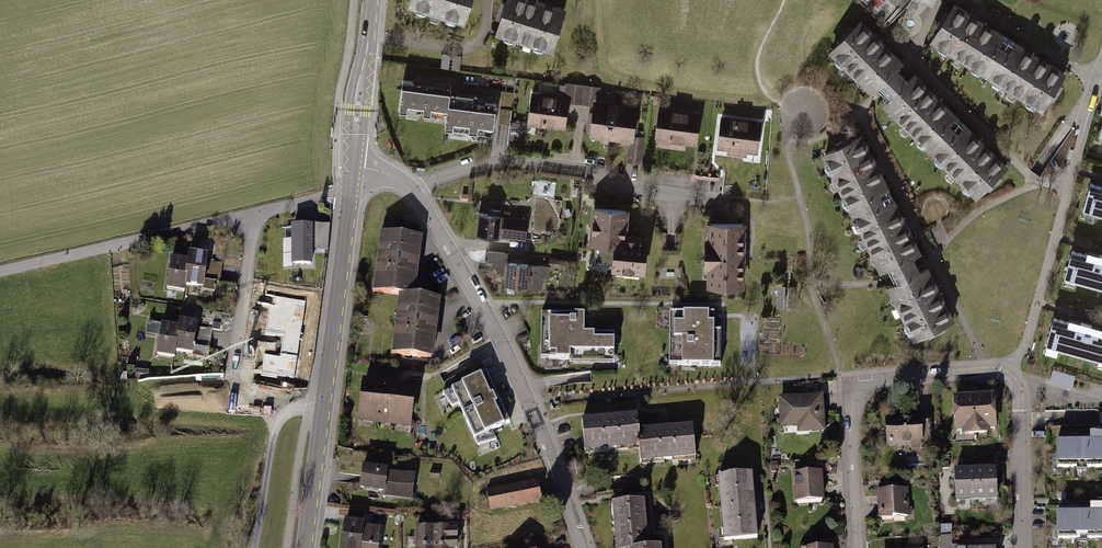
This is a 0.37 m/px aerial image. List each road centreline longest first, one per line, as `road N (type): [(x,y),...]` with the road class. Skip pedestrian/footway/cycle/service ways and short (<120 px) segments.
road 1 (unclassified): [(410,188),(498,336),(582,547)]
road 2 (secondary): [(303,547),(350,198)]
road 3 (residential): [(1006,374),(846,380),(855,547)]
road 4 (residential): [(410,188),(516,160),(728,201)]
road 5 (unclassified): [(0,270),(257,213)]
road 6 (residential): [(1023,547),(1021,399),(1006,374)]
road 7 (secondary): [(353,166),(370,0)]
road 8 (residential): [(257,213),(232,371)]

